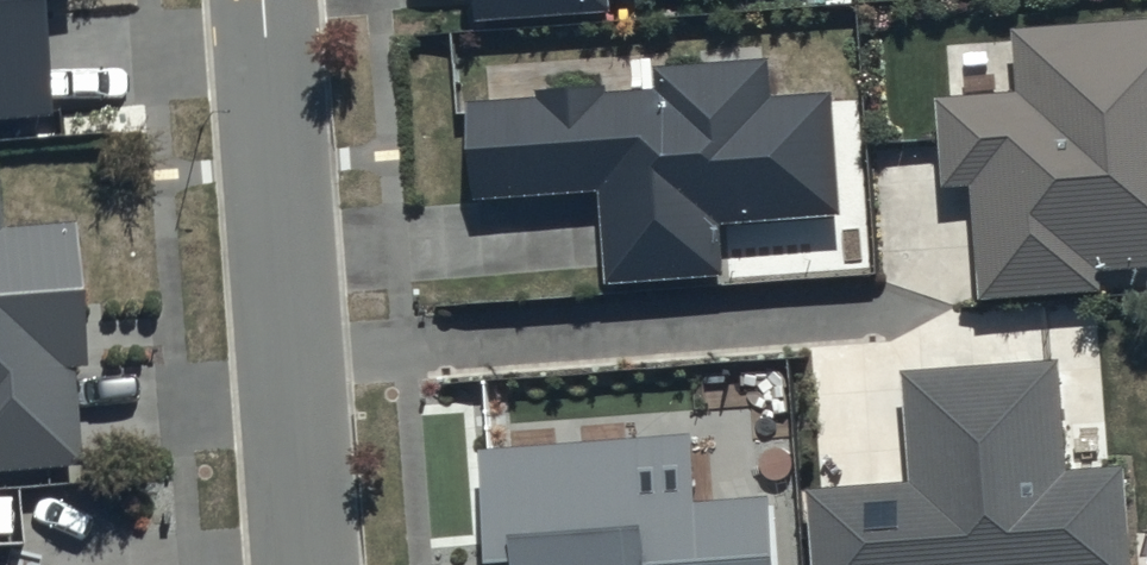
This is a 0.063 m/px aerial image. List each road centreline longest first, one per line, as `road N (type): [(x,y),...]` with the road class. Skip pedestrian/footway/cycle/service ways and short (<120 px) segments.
road 1 (residential): [(266,0),(307,564)]

